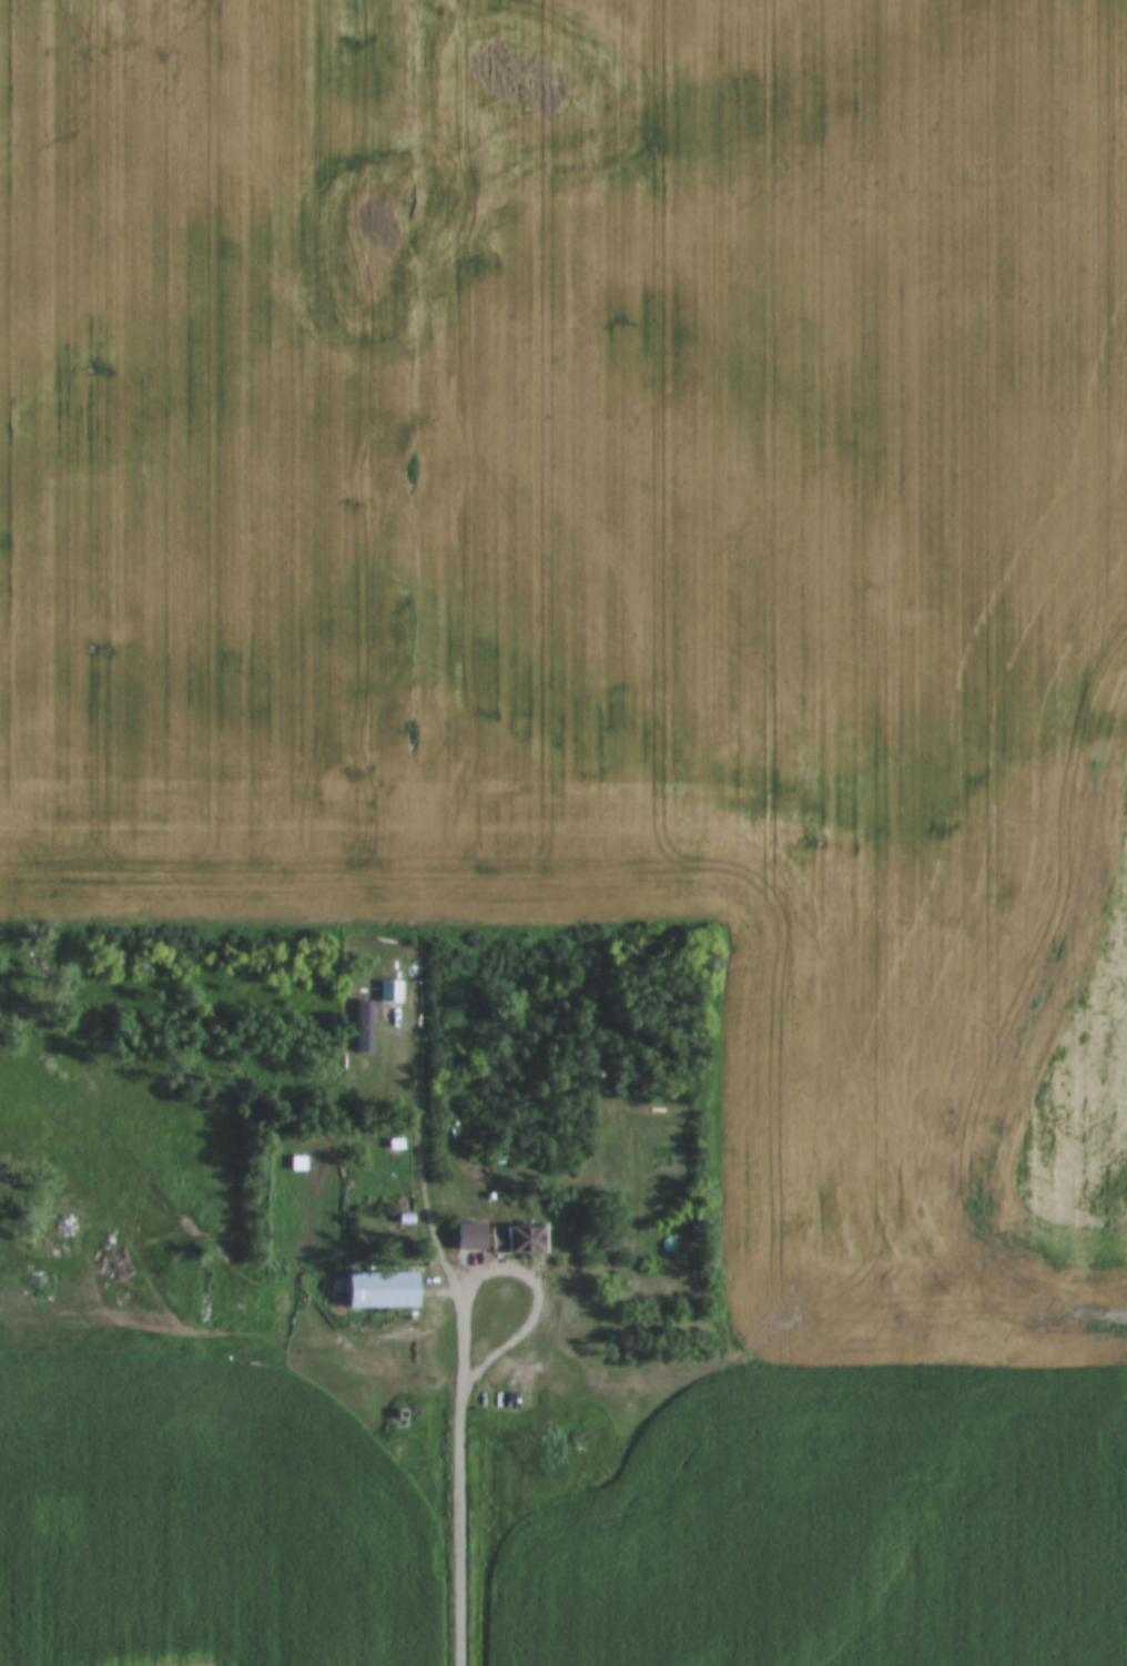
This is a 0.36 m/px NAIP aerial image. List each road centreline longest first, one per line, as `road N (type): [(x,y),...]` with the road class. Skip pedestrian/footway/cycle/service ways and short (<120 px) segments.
road 1 (track): [(1126,1294),(544,1296)]
road 2 (track): [(466,1292),(424,1262),(229,1257),(207,1229),(145,1200),(97,1111),(68,1094),(0,1074)]

